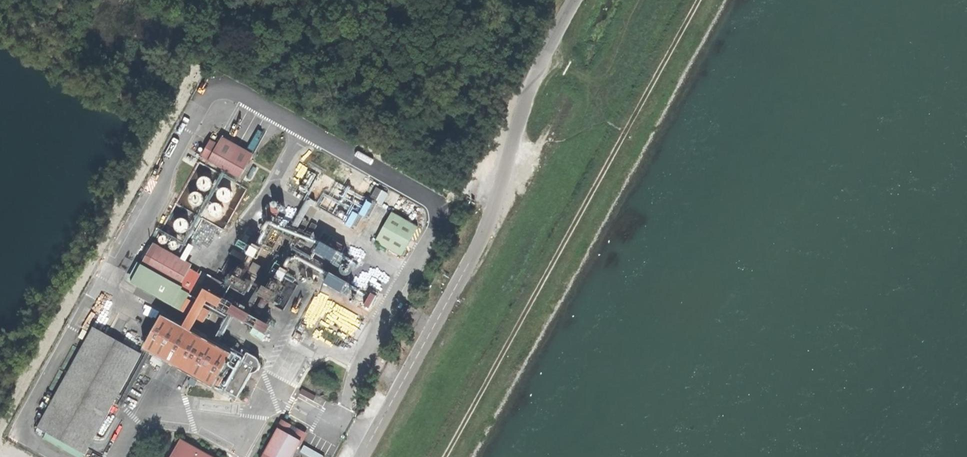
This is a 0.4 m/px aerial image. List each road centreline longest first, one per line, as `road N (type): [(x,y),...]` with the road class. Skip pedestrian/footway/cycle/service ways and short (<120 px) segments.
road 1 (track): [(701,0),(449,456)]
road 2 (track): [(638,0),(594,80),(483,236)]
road 3 (unclassified): [(361,456),(483,236)]

